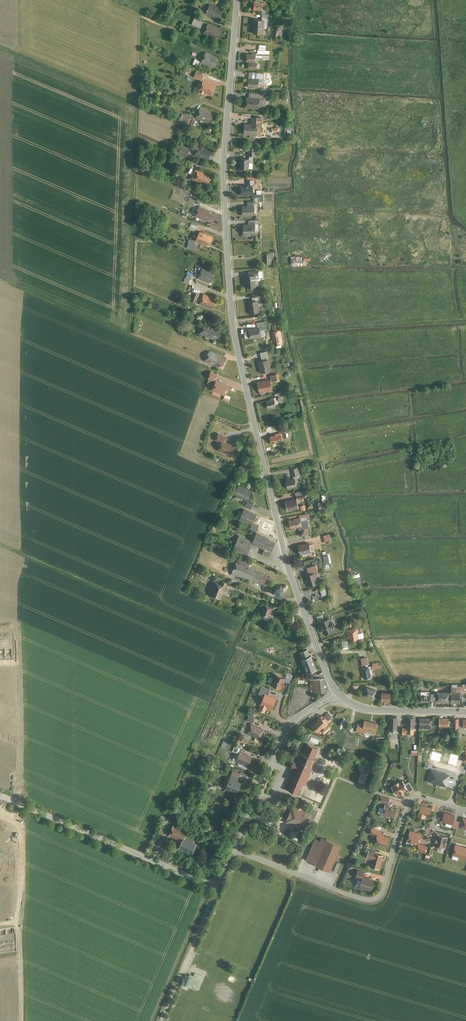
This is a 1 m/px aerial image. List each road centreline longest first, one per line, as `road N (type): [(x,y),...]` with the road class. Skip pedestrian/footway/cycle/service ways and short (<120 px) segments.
road 1 (secondary): [(338,691),(289,565),(234,327),(225,173),(237,0)]
road 2 (residential): [(234,850),(372,900),(382,895),(412,799),(465,809)]
road 3 (tertiary): [(234,850),(219,878),(206,881),(0,794)]
road 4 (tertiary): [(338,691),(288,728),(234,850)]
road 5 (track): [(234,51),(108,0)]
road 6 (secondary): [(465,712),(368,708),(338,691)]

